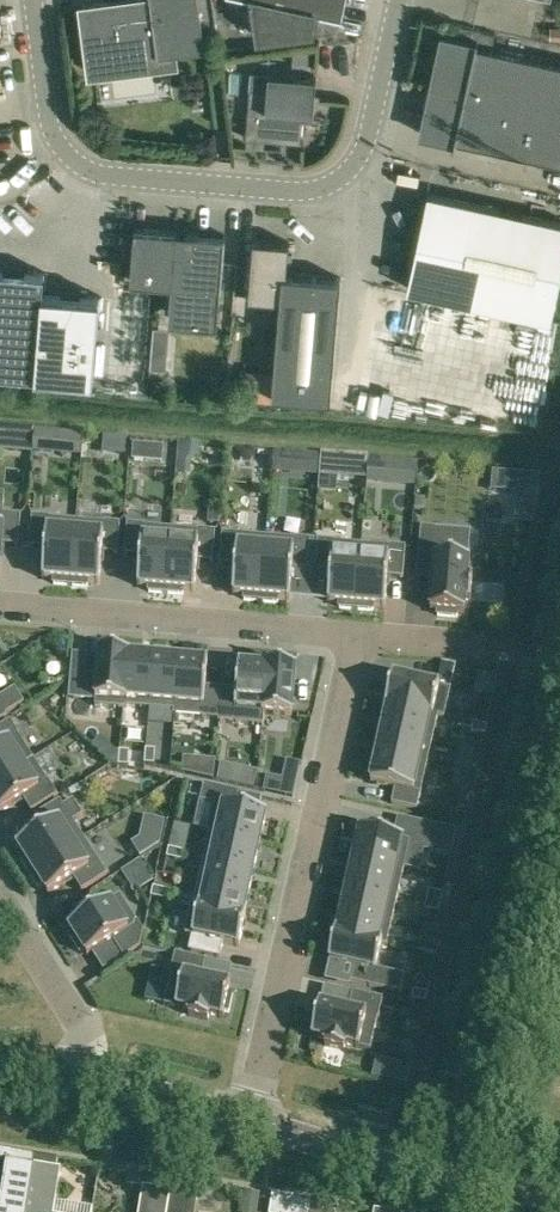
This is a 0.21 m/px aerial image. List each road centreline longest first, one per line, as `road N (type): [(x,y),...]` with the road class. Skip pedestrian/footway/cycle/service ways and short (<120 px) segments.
road 1 (unclassified): [(398,0),(367,142),(353,173),(301,194),(116,179),(69,153),(52,125),(35,0)]
road 2 (residential): [(246,1117),(356,636)]
road 3 (residential): [(0,604),(356,636)]
road 4 (tertiary): [(525,1203),(246,1117)]
road 5 (residential): [(87,1078),(82,1023),(0,894)]
road 6 (tertiary): [(246,1117),(87,1078)]

